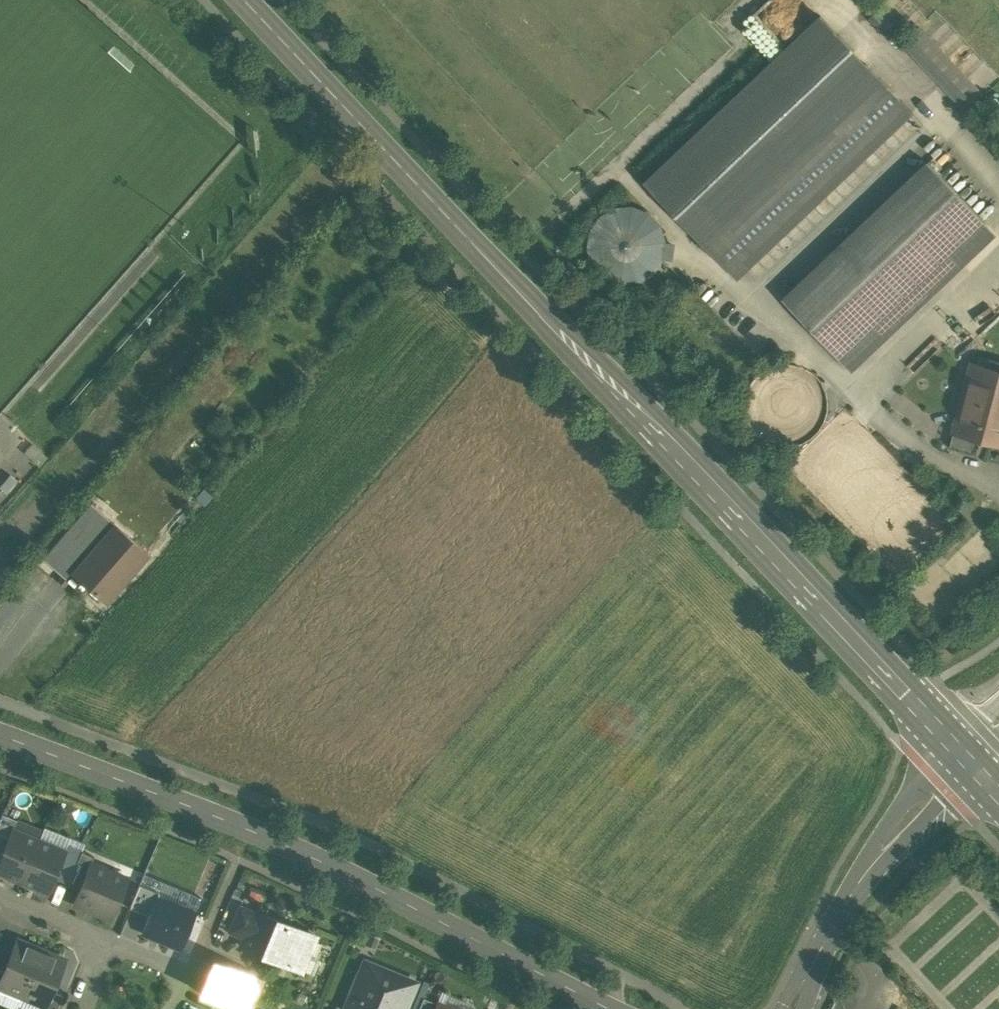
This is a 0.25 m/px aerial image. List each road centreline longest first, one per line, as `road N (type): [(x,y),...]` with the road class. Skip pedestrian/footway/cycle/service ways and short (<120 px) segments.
road 1 (secondary): [(971,763),(245,0)]
road 2 (tertiary): [(0,735),(278,842),(609,1008)]
road 3 (tertiary): [(793,1008),(855,890),(971,763)]
road 4 (residential): [(173,1008),(186,974),(104,939)]

